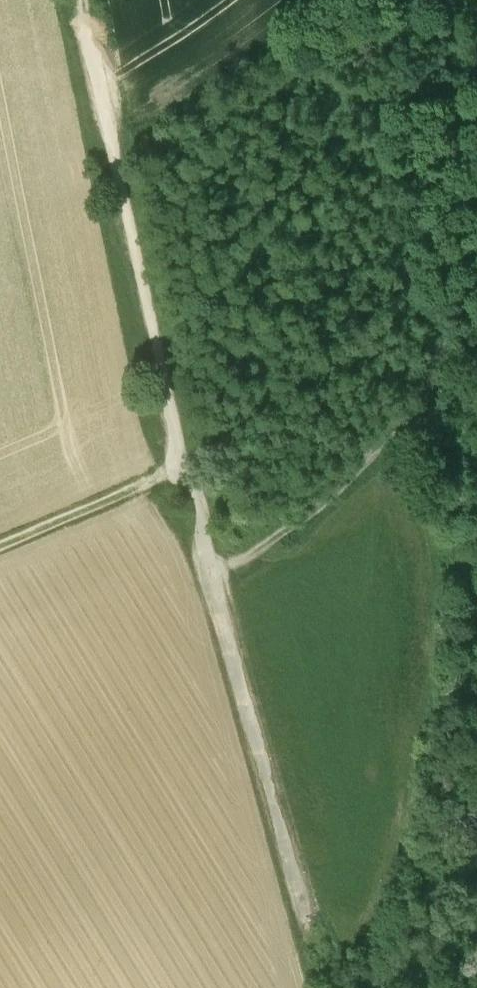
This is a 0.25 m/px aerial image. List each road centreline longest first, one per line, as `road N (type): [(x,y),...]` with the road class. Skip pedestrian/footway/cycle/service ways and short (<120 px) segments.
road 1 (track): [(85,0),(186,453),(321,956)]
road 2 (track): [(213,559),(290,525),(355,476),(476,305)]
road 3 (track): [(186,453),(0,537)]

